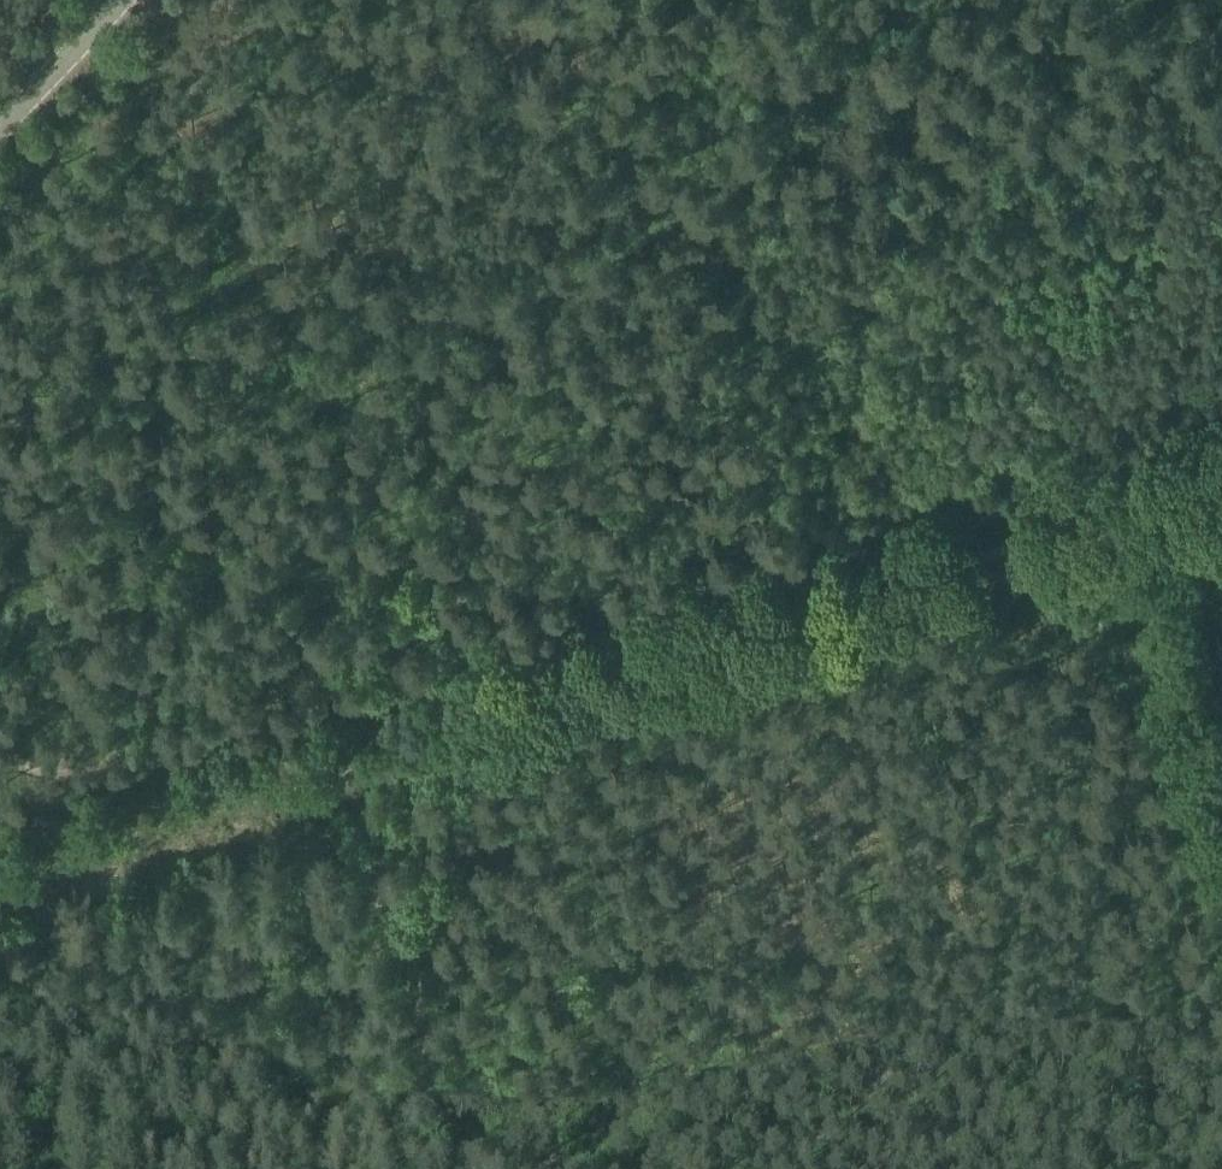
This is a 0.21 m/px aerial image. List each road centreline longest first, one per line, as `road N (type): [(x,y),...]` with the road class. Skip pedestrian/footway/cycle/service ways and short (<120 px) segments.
road 1 (track): [(1221,484),(0,876)]
road 2 (track): [(1221,433),(161,760),(95,775),(42,773),(0,757)]
road 3 (track): [(447,1168),(413,978),(360,764)]
road 4 (track): [(1196,492),(1185,549),(1191,624),(1221,728)]
road 5 (tertiary): [(0,130),(123,0)]

